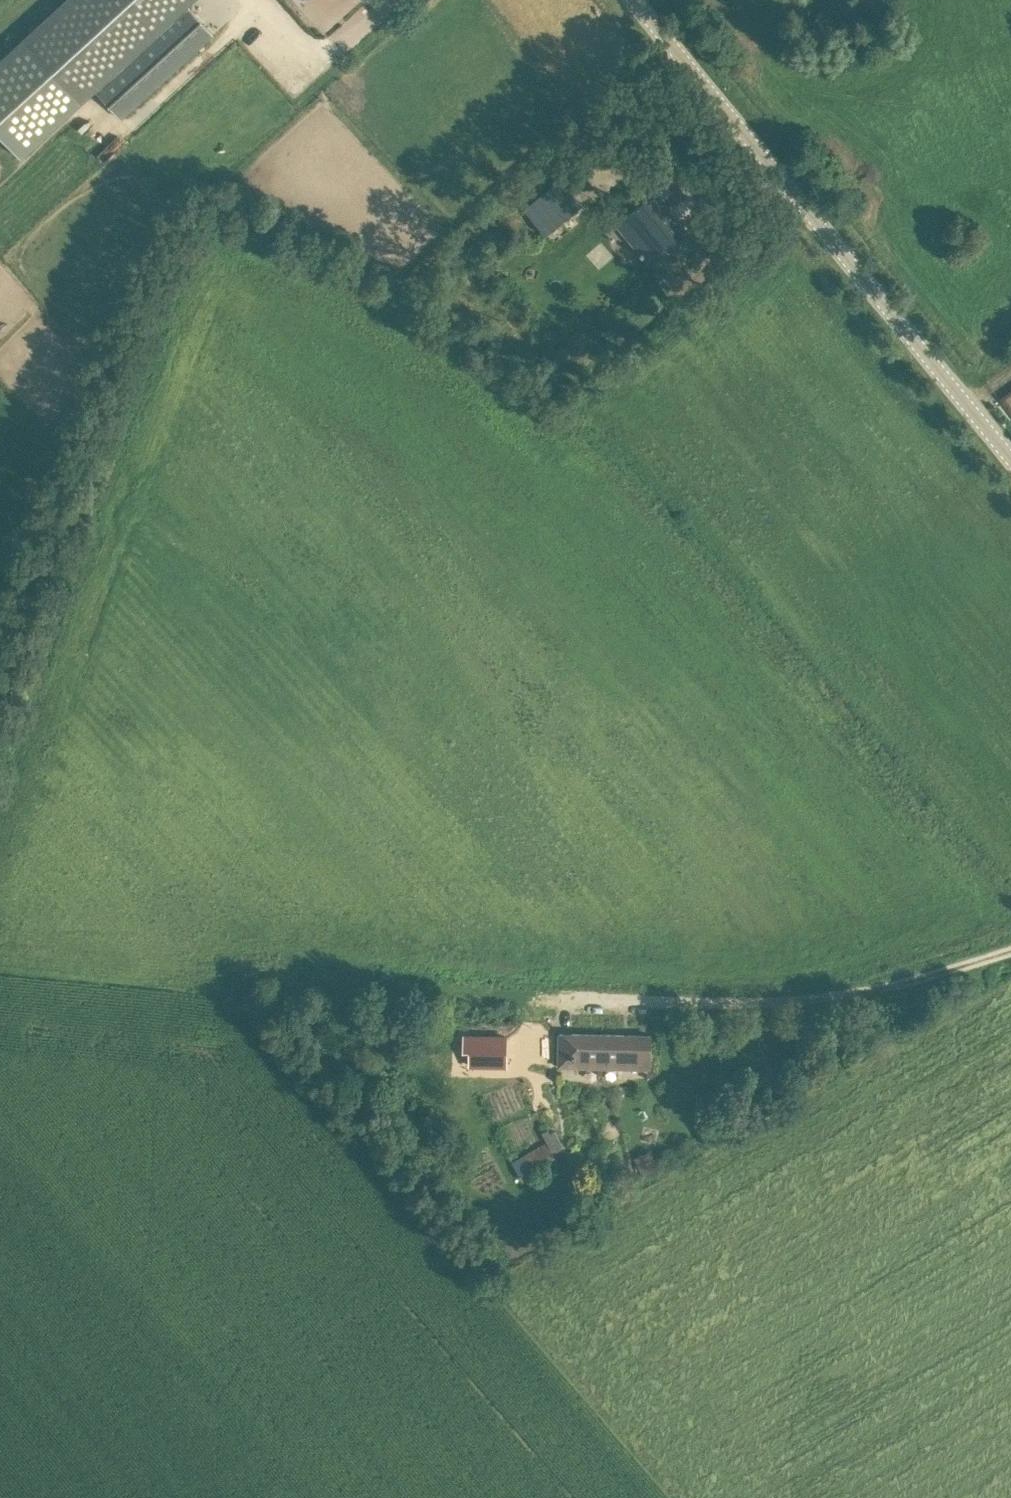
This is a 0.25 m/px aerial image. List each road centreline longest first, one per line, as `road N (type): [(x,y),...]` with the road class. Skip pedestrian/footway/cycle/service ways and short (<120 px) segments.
road 1 (unclassified): [(1010,456),(637,0)]

